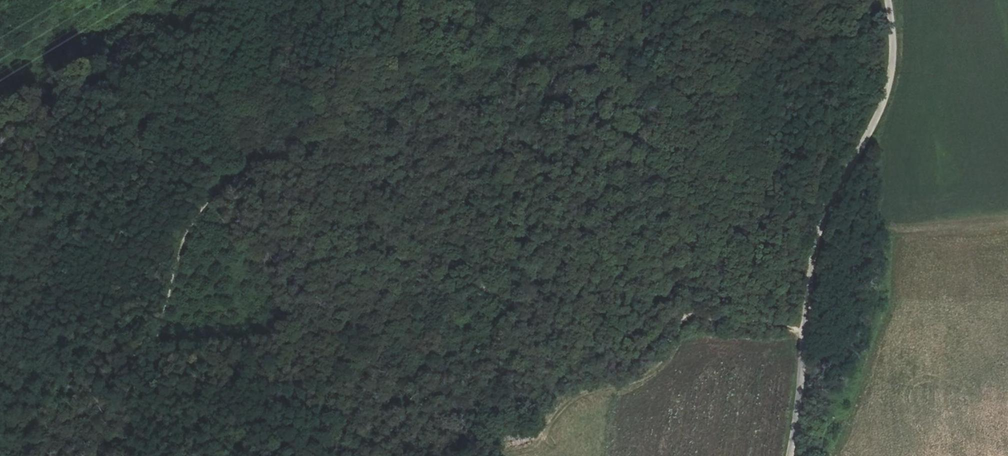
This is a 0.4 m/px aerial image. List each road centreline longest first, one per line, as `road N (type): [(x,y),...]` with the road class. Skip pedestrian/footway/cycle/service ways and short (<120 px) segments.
road 1 (track): [(805,334),(687,314),(628,277),(597,274),(493,294),(477,284),(386,162),(339,140),(302,144),(243,174),(183,238),(133,455)]
road 2 (unclassified): [(789,455),(817,237),(889,84),(887,0)]
road 3 (track): [(687,314),(673,349),(646,375),(563,402),(545,427),(522,437)]
road 4 (track): [(163,314),(146,302),(60,280),(0,282)]

